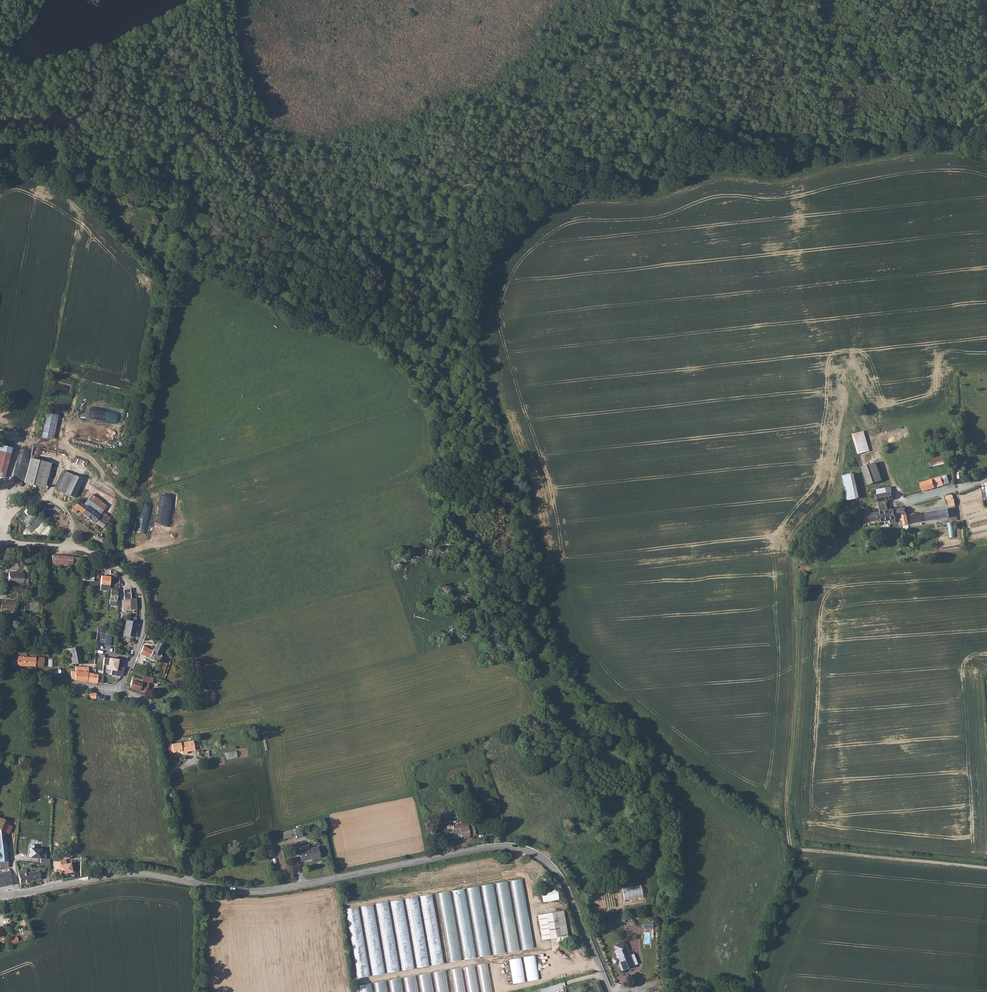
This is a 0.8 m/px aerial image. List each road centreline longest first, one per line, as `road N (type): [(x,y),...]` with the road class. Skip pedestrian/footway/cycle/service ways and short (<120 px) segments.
road 1 (track): [(892,481),(866,487),(866,502),(820,512),(791,546),(792,863),(753,991)]
road 2 (unclassified): [(186,882),(262,891),(482,848),(519,848),(558,874),(609,991)]
road 3 (residential): [(0,544),(82,551),(136,590),(141,628),(120,691)]
road 4 (residential): [(186,882),(158,723),(120,691)]
road 5 (residential): [(0,896),(113,876),(186,882)]

